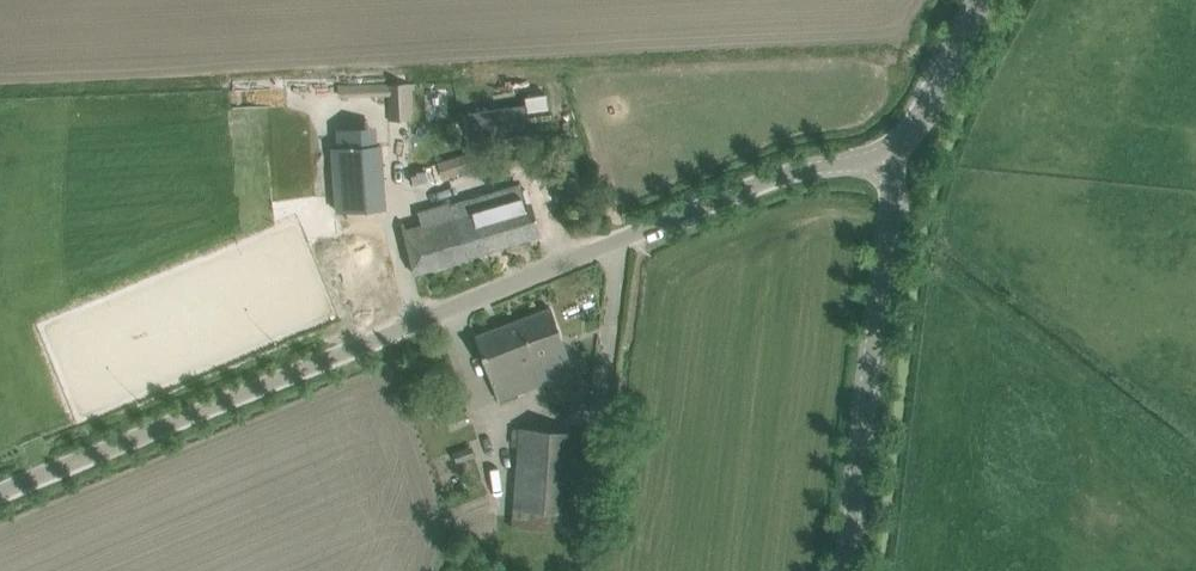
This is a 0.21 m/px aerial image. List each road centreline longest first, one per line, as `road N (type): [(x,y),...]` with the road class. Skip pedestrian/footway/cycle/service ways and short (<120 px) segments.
road 1 (unclassified): [(0,502),(772,178),(905,148)]
road 2 (unclassified): [(850,570),(905,148)]
road 3 (unclassified): [(905,148),(989,0)]

